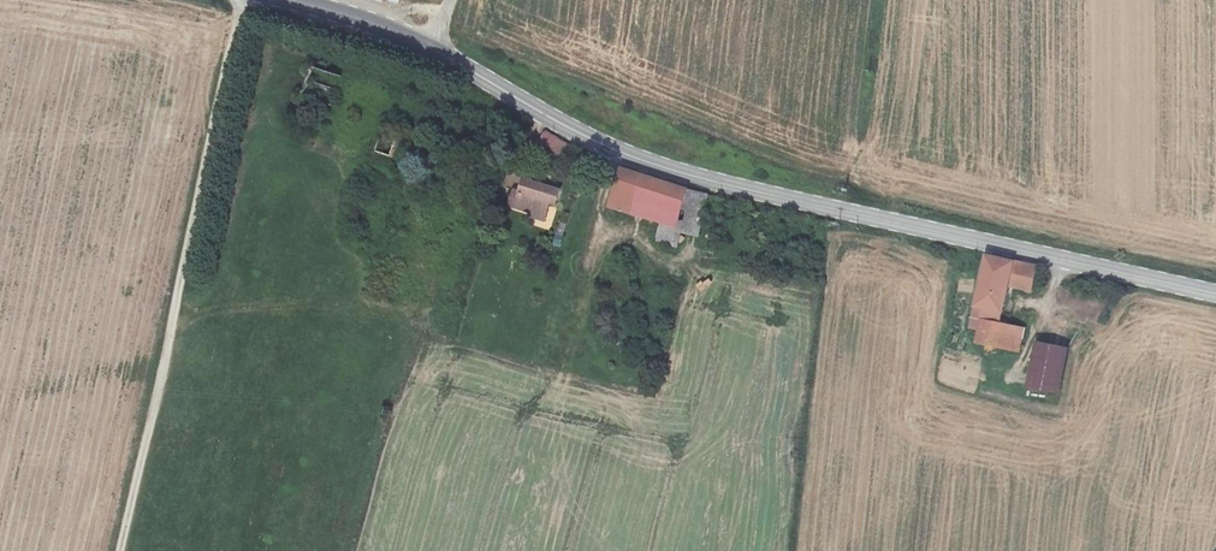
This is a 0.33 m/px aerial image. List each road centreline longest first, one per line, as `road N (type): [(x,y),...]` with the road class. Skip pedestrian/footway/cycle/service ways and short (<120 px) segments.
road 1 (secondary): [(429,48),(585,137),(646,163),(1215,295)]
road 2 (track): [(120,550),(244,0)]
road 3 (secondary): [(287,0),(429,48)]

